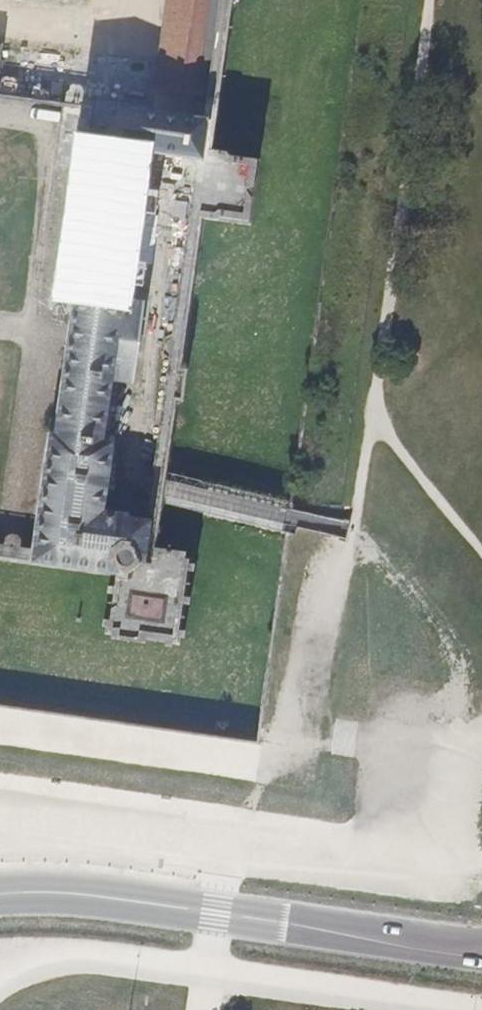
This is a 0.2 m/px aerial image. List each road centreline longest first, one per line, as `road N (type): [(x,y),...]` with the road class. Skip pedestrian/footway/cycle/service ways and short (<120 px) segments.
road 1 (tertiary): [(481,952),(94,894),(0,893)]

